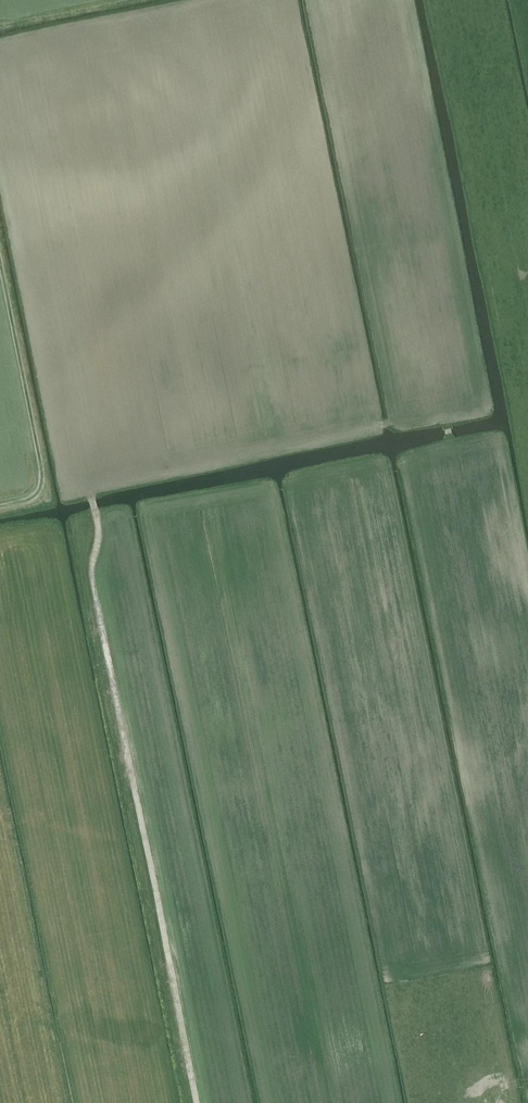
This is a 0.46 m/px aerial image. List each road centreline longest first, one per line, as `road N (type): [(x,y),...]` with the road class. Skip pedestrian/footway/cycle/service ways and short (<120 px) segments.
road 1 (track): [(96,514),(89,573),(197,1102)]
road 2 (track): [(0,508),(28,502),(39,488),(40,464),(0,267)]

